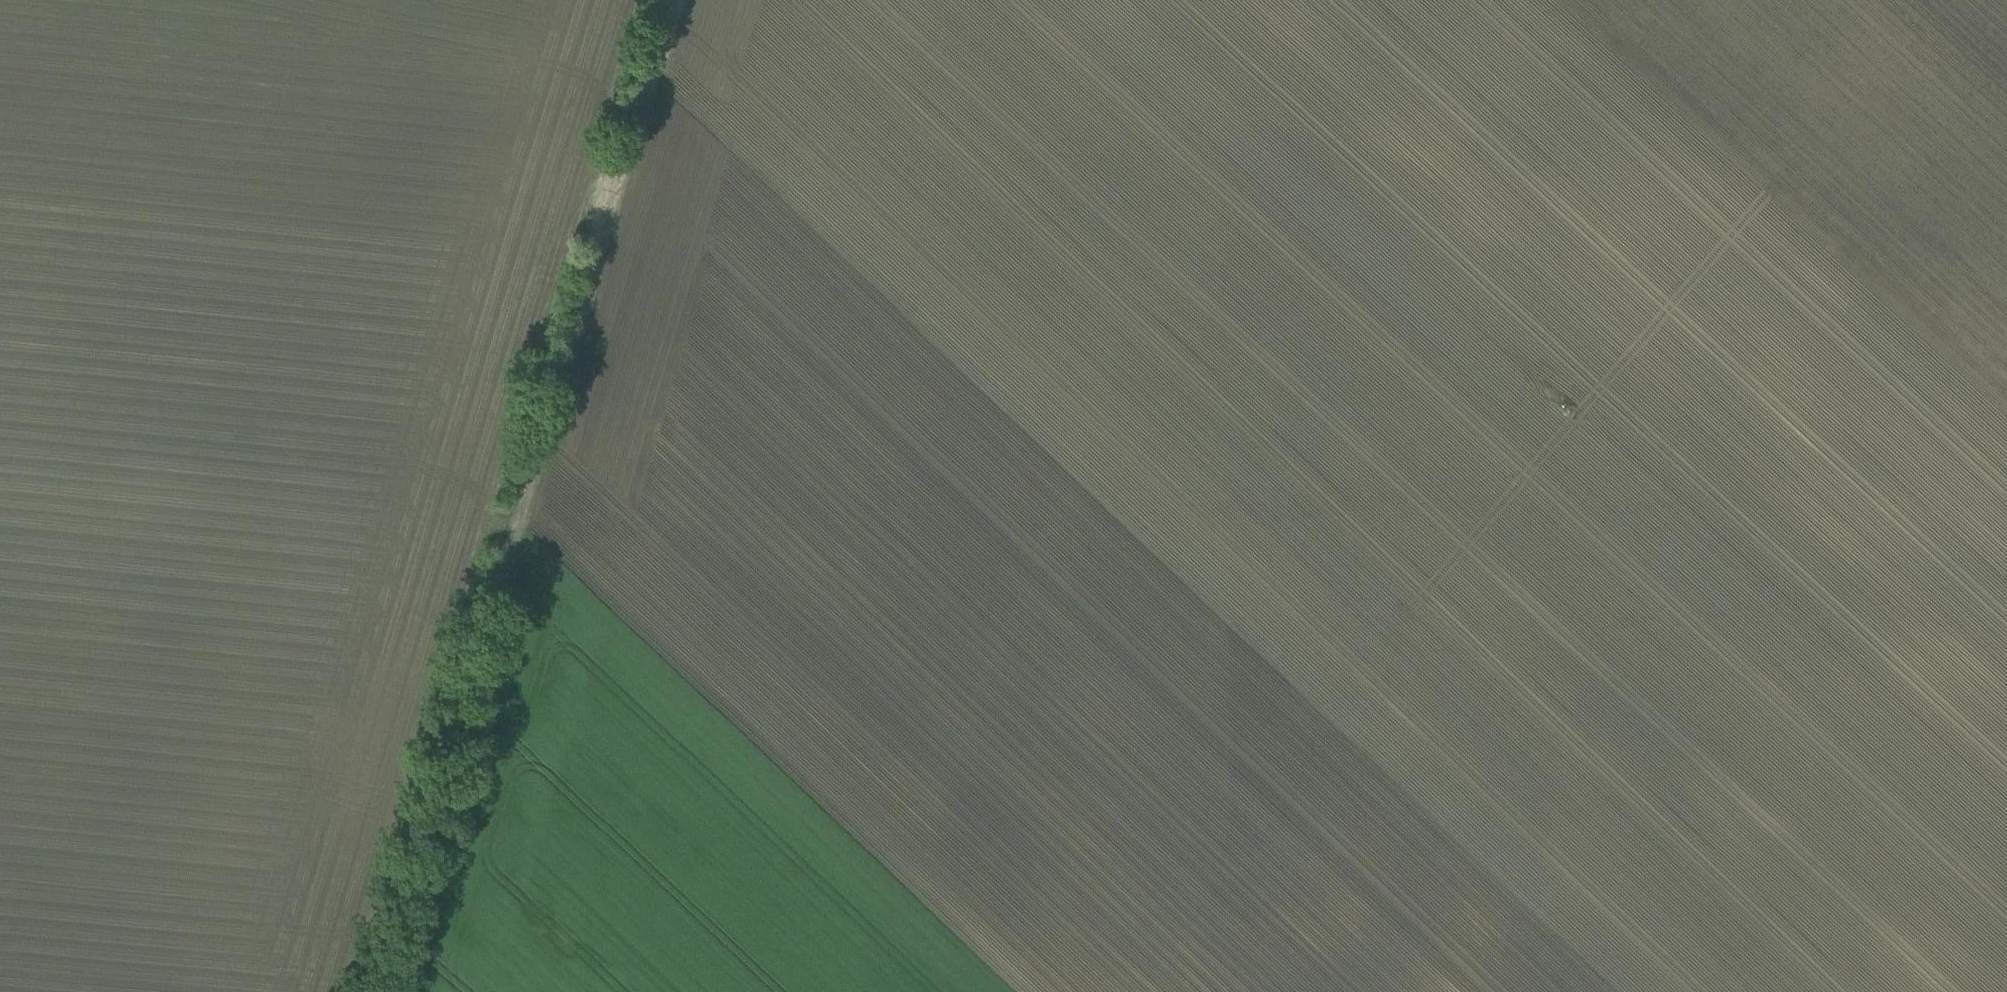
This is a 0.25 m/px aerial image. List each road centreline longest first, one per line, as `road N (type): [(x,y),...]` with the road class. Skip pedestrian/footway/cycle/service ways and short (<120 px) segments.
road 1 (track): [(367,991),(672,0)]

